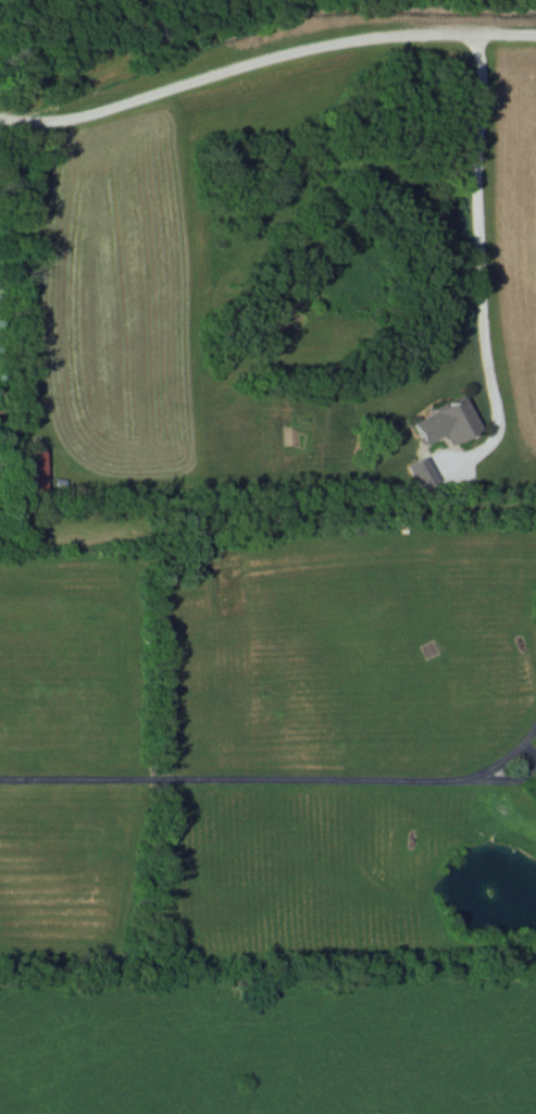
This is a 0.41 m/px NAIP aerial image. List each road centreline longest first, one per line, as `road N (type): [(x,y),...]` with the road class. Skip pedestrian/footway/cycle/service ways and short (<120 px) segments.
road 1 (residential): [(0,116),(84,113),(386,33),(535,33)]

